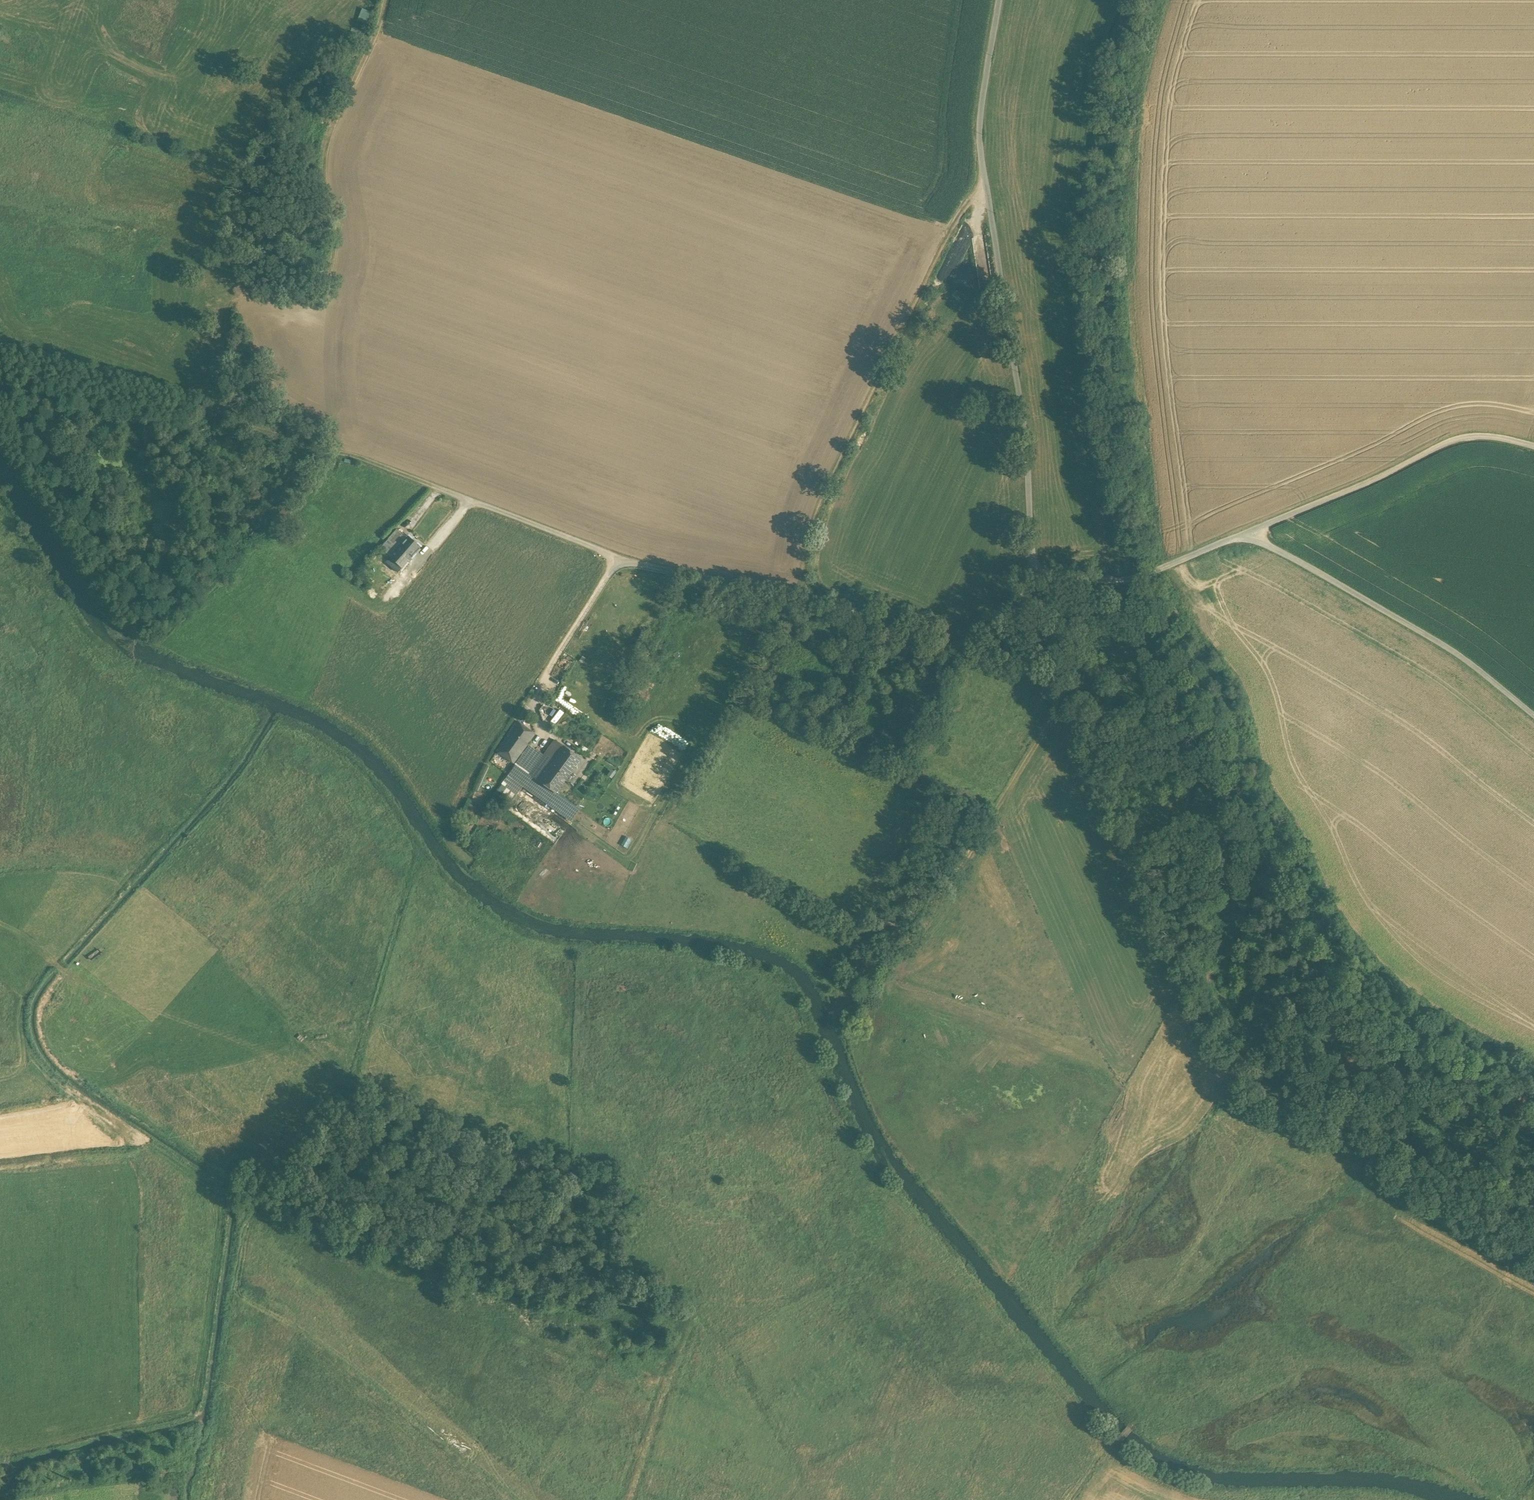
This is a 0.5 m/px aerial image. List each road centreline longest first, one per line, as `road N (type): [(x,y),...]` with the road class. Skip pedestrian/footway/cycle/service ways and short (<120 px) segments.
road 1 (secondary): [(0,1136),(193,1104),(699,910),(1479,386),(1533,262)]
road 2 (track): [(618,562),(351,453),(253,429),(235,412),(228,300),(313,292),(330,275),(333,226),(322,156),(358,83),(385,0)]
road 3 (unclassified): [(1036,576),(1060,696),(1193,1019),(1219,1060),(1255,1085),(1396,1133),(1470,1181),(1533,1208)]
road 4 (unclassified): [(1001,0),(980,121),(1021,389),(1036,576)]
road 5 (unclassified): [(1533,445),(1458,438),(1151,572),(1115,579),(1036,576)]
road 6 (track): [(984,174),(821,504),(803,594)]
road 7 (unclassified): [(1036,576),(986,629),(947,646),(810,595),(618,562)]
road 8 (track): [(1533,717),(1464,658),(1315,566),(1242,534)]

